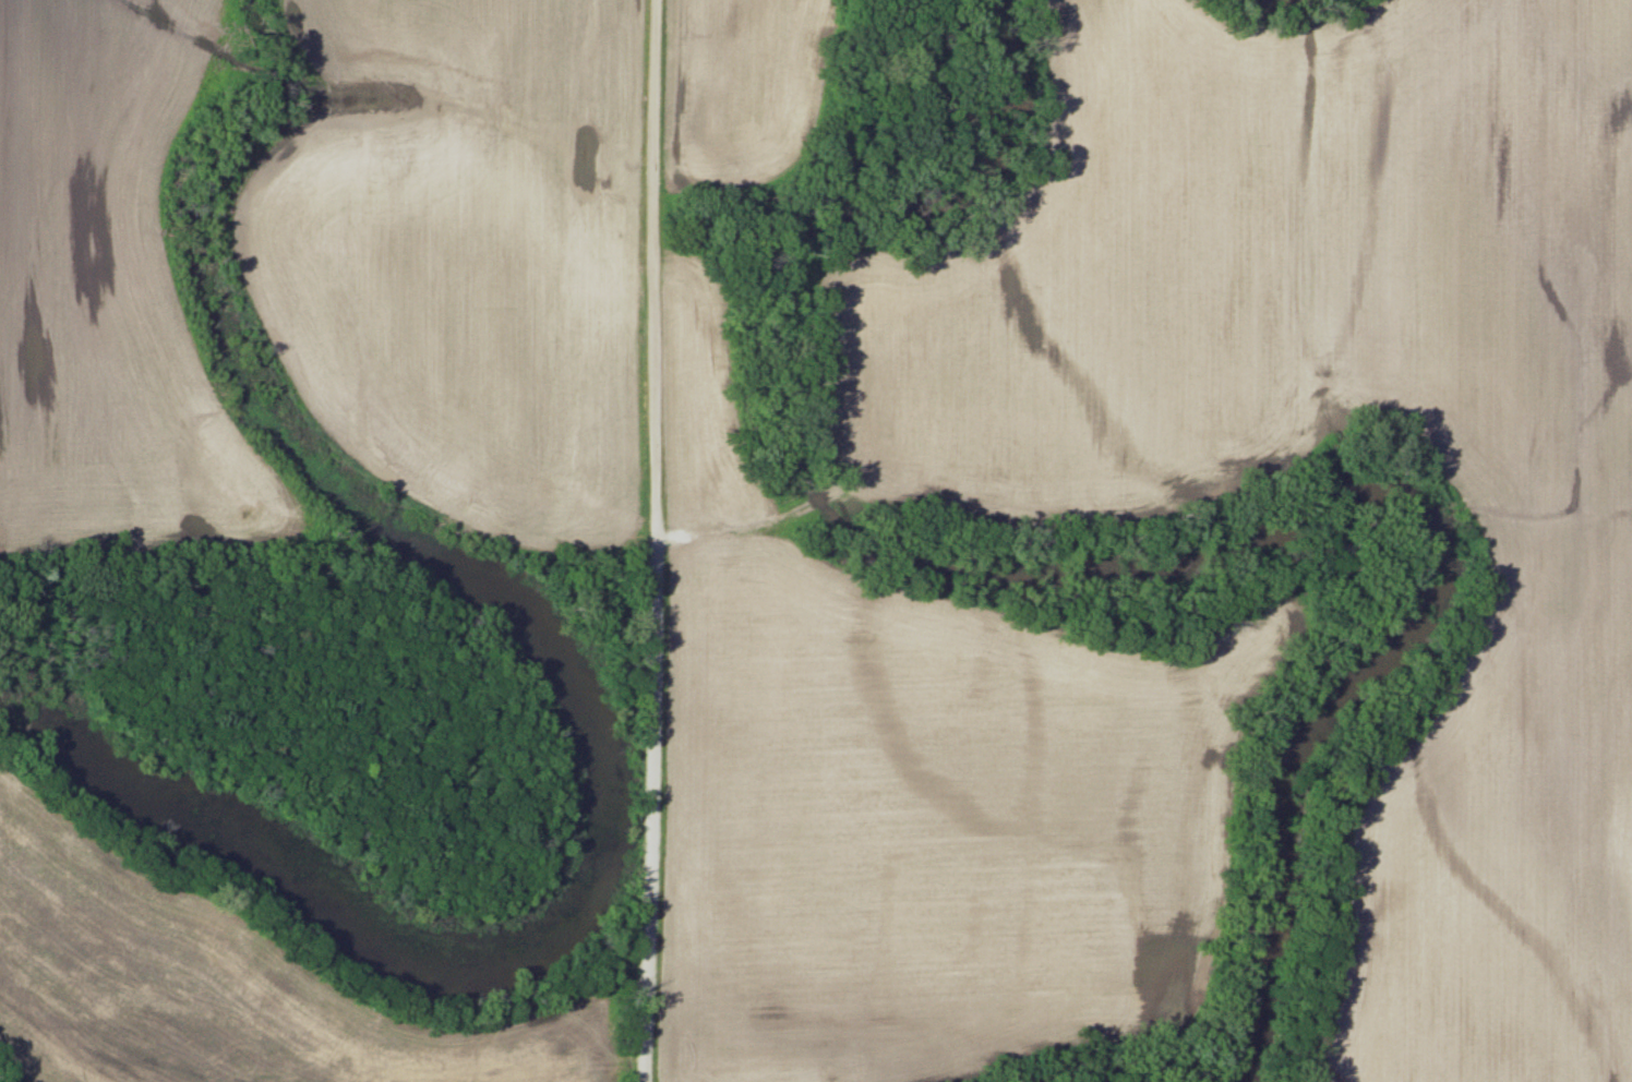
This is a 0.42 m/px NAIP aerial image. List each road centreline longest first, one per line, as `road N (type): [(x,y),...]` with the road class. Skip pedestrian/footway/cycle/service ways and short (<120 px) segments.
road 1 (residential): [(643,1081),(656,592),(655,0)]

